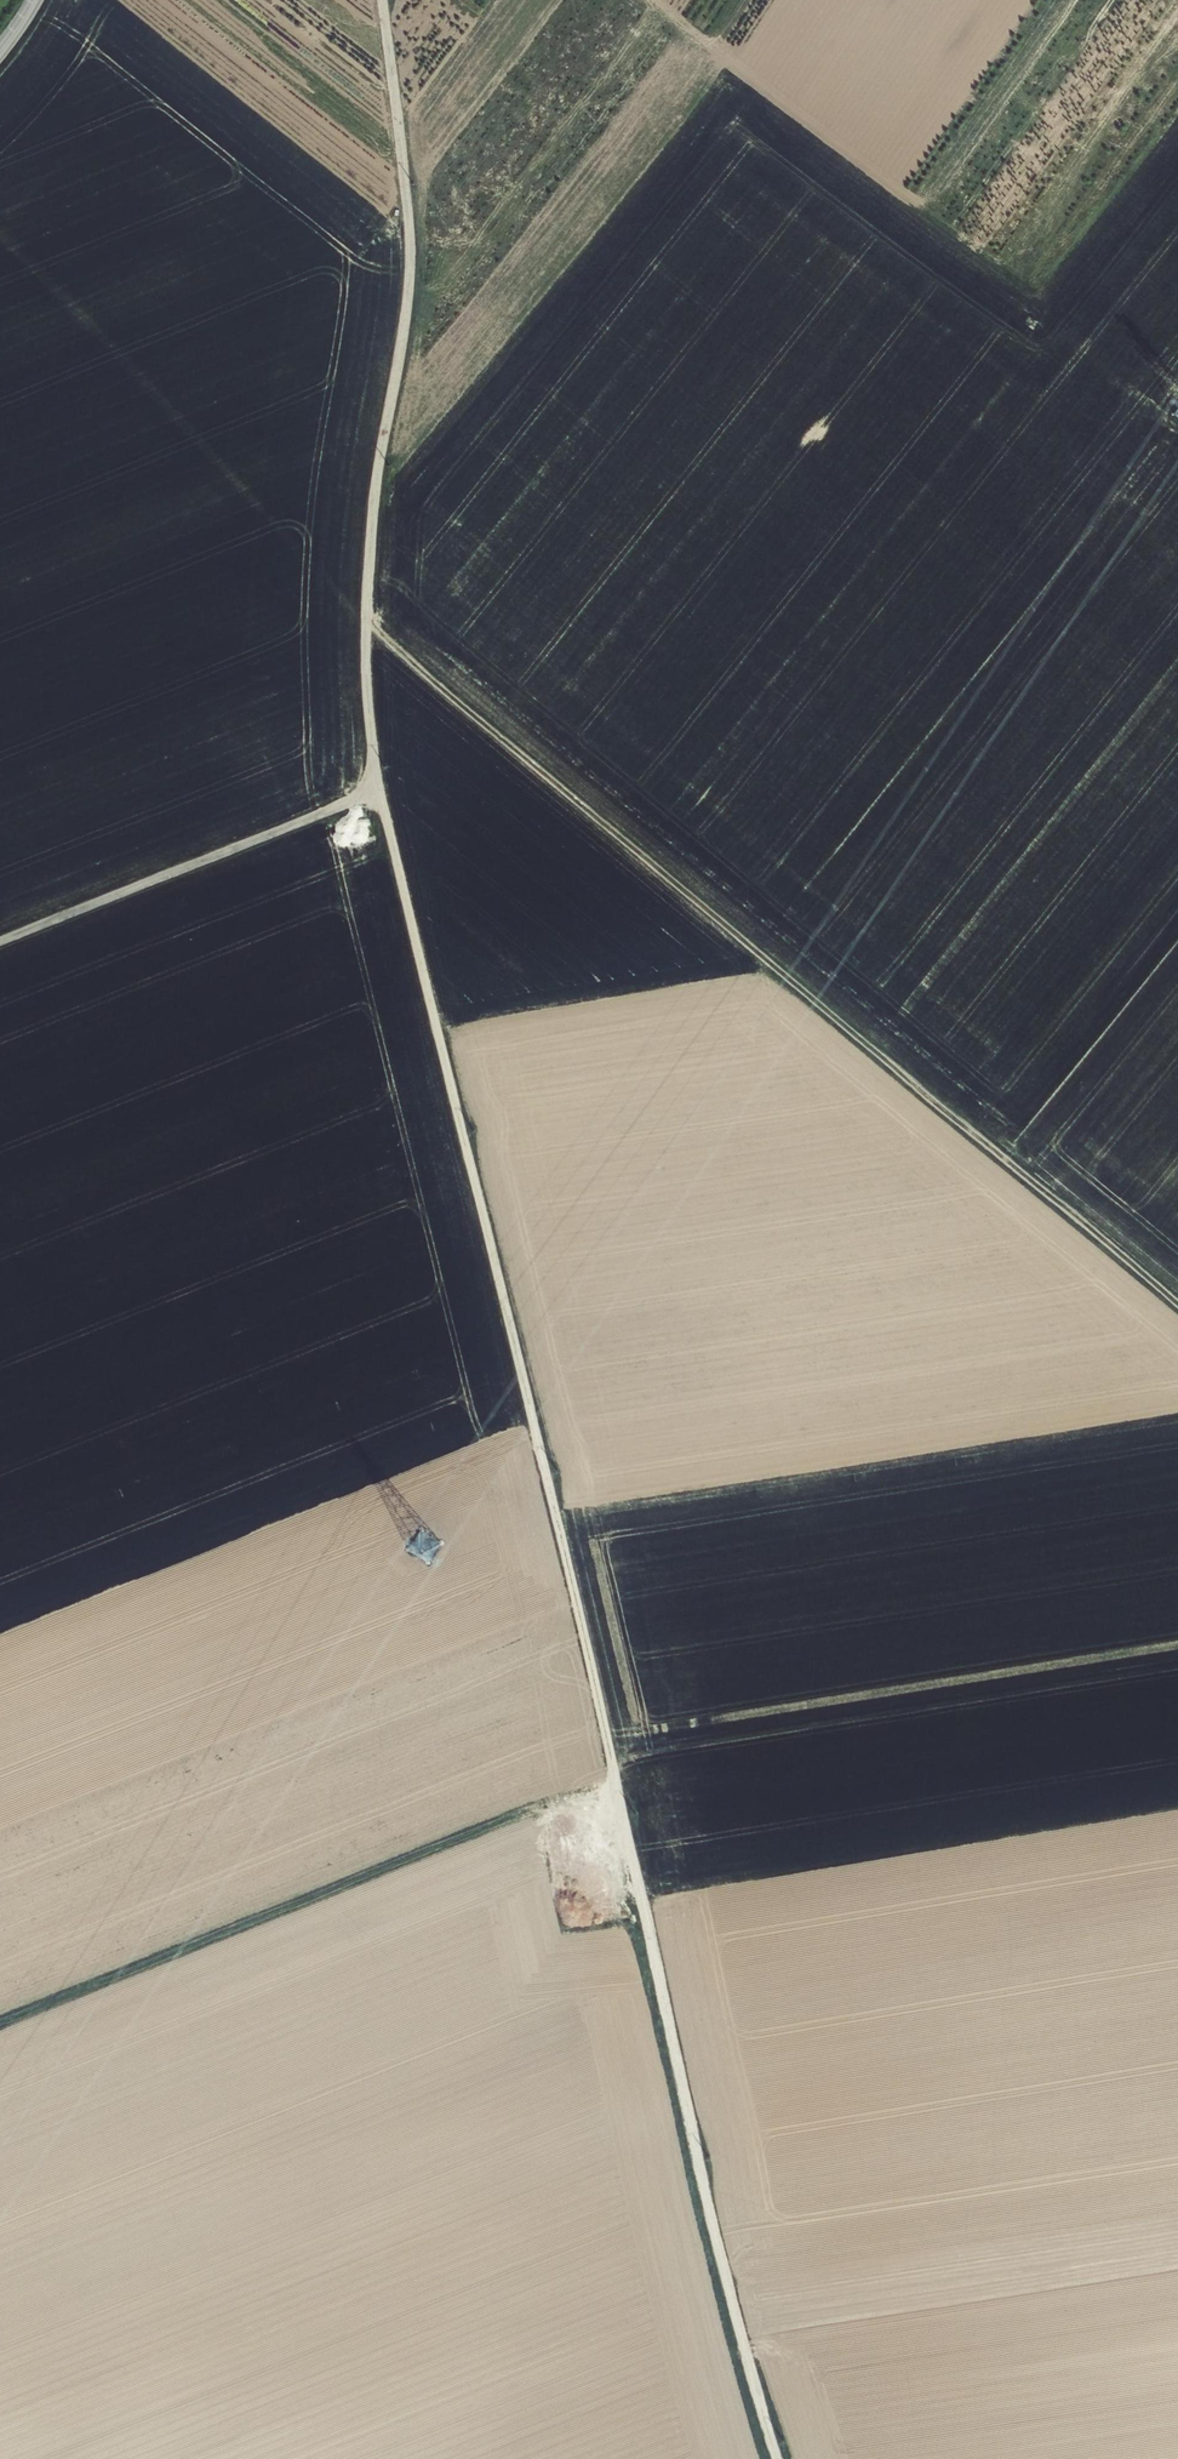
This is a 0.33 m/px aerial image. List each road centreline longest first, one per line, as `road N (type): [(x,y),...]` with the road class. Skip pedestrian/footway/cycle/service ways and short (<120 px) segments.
road 1 (track): [(379,788),(566,1557),(705,2195),(776,2458)]
road 2 (track): [(1177,1305),(507,746),(366,618)]
road 3 (track): [(382,0),(411,232),(410,302),(379,459),(366,618),(379,788)]
road 4 (track): [(379,788),(0,942)]

